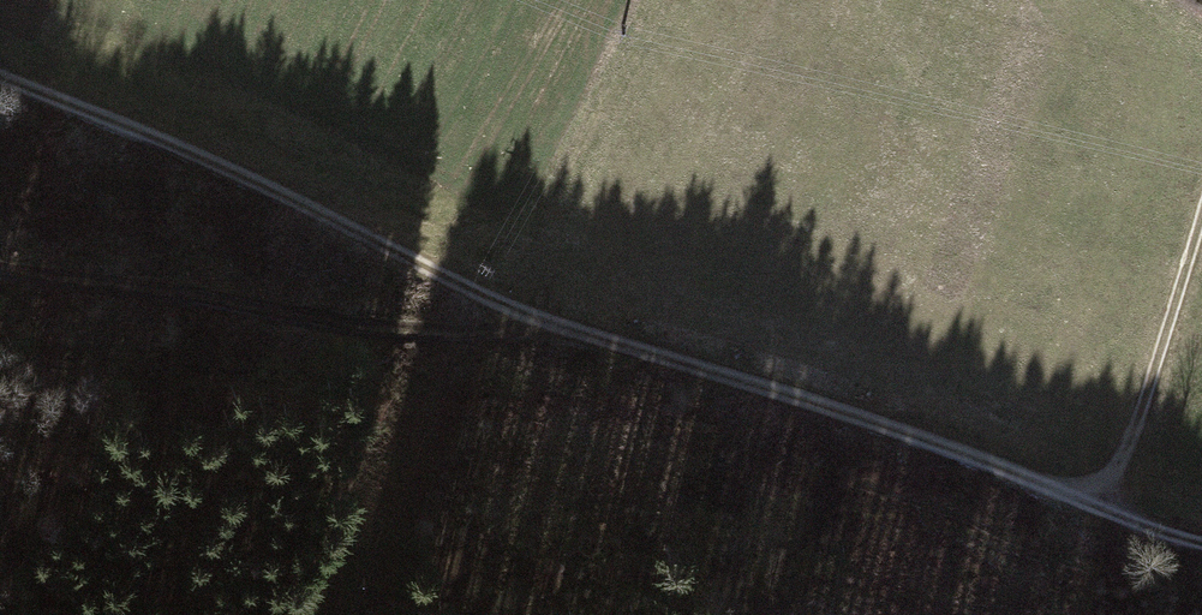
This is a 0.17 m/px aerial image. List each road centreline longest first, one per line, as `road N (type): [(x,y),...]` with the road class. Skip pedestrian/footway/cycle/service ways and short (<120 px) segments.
road 1 (track): [(1201,530),(538,318),(0,79)]
road 2 (track): [(538,318),(307,315),(0,269)]
road 3 (track): [(1201,223),(1117,508)]

